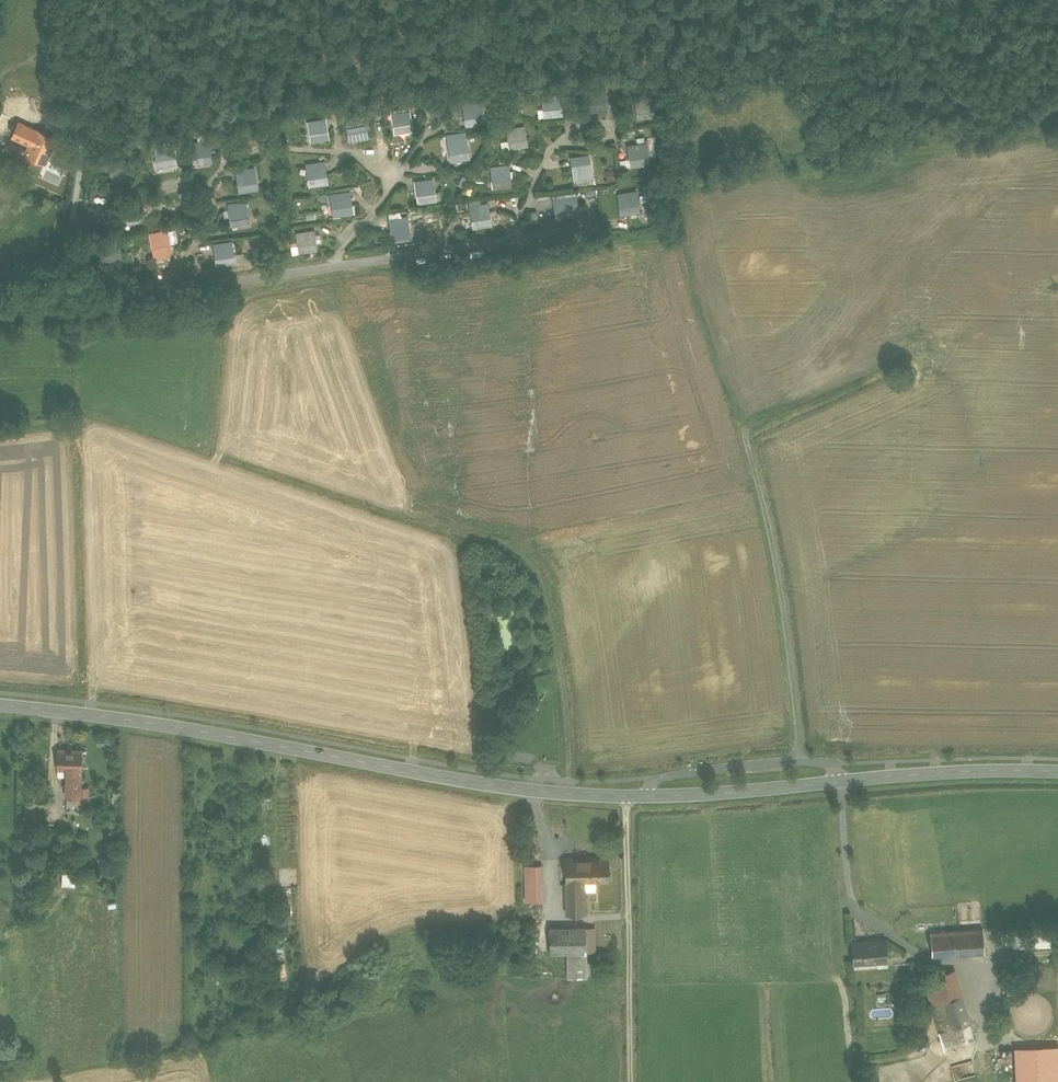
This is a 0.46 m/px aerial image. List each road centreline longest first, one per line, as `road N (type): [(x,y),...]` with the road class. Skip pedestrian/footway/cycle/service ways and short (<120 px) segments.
road 1 (tertiary): [(0,703),(133,718),(503,788),(626,797),(962,770),(1057,773)]
road 2 (track): [(633,1081),(626,797)]
road 3 (residential): [(393,181),(356,147),(283,141),(237,146),(206,185)]
road 4 (residential): [(332,266),(511,238)]
road 5 (residential): [(0,269),(68,249),(87,146)]
road 6 (residential): [(0,313),(167,292)]
road 7 (residential): [(167,292),(332,266)]
road 8 (residential): [(511,238),(554,141),(586,129)]
road 9 (track): [(569,793),(571,726),(560,658)]
road 10 (residential): [(206,185),(215,215),(167,292)]

